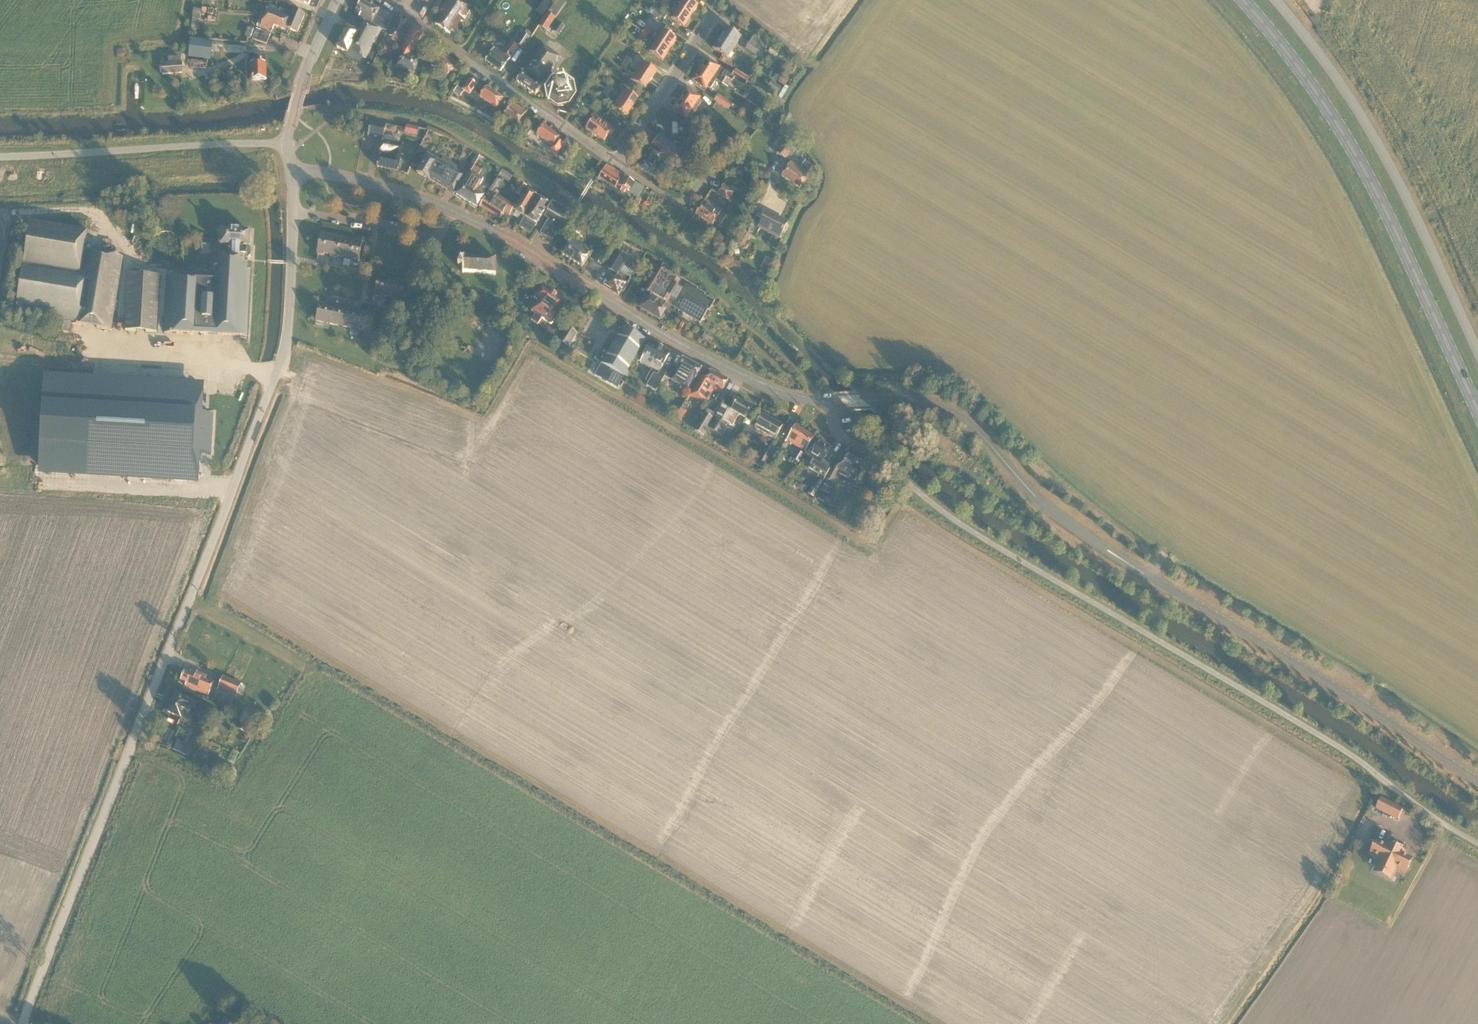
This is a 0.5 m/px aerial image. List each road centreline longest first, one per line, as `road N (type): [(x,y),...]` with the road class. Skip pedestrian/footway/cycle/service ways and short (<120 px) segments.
road 1 (tertiary): [(24,1023),(283,365),(295,212)]
road 2 (unclassified): [(831,402),(840,434),(949,516),(1346,751),(1477,842)]
road 3 (unclassified): [(1477,782),(1074,528),(957,415),(921,402),(867,401)]
road 4 (primary): [(1477,413),(1359,162),(1311,85),(1242,0)]
road 5 (unclassified): [(831,402),(758,384),(450,209)]
road 6 (unclassified): [(1275,0),(1384,156),(1477,353)]
road 7 (residential): [(618,163),(378,0)]
road 8 (residential): [(774,177),(714,174),(680,206),(618,163)]
road 9 (tertiary): [(292,170),(289,129),(300,85),(340,0)]
road 10 (residential): [(295,212),(438,239),(450,209)]
road 11 (residential): [(618,163),(715,16)]
road 12 (unclassified): [(450,209),(292,170)]

